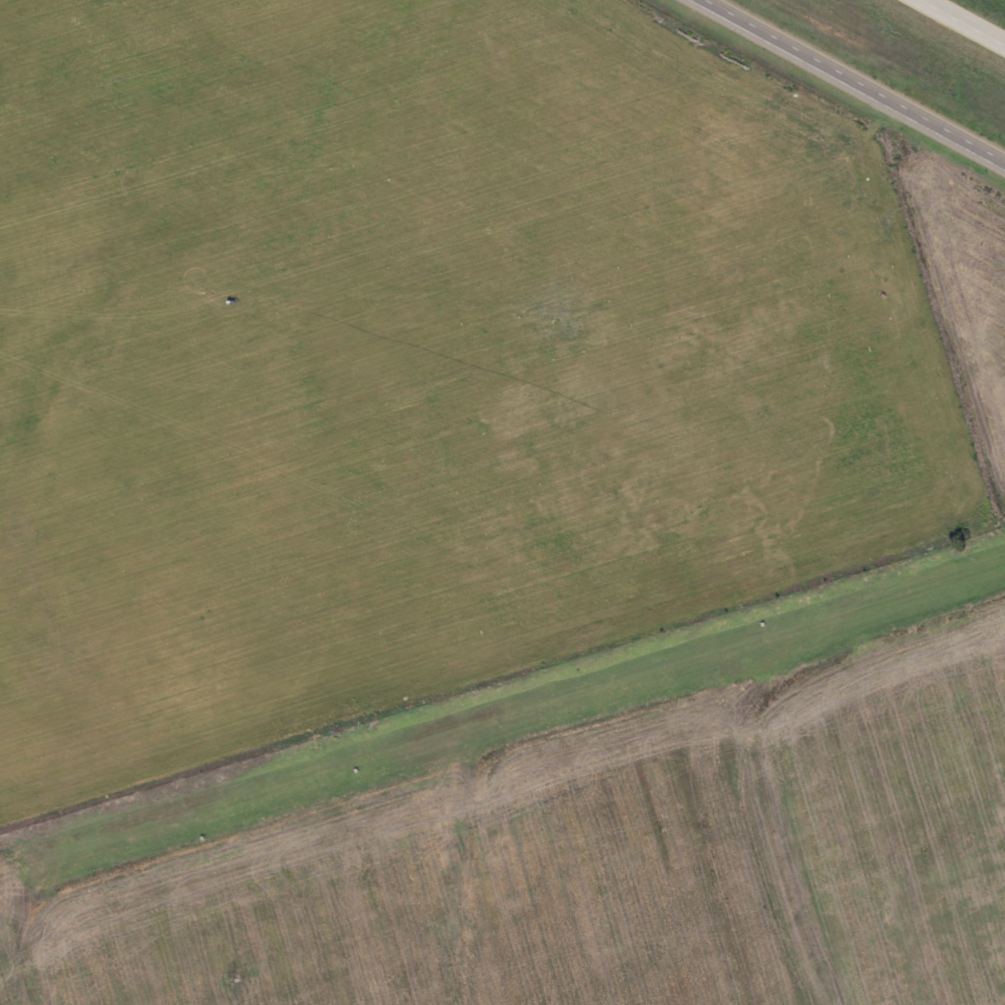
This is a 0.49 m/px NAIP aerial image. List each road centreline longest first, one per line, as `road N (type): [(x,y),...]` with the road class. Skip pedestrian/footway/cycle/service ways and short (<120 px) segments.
road 1 (trunk): [(703,0),(1004,164)]

